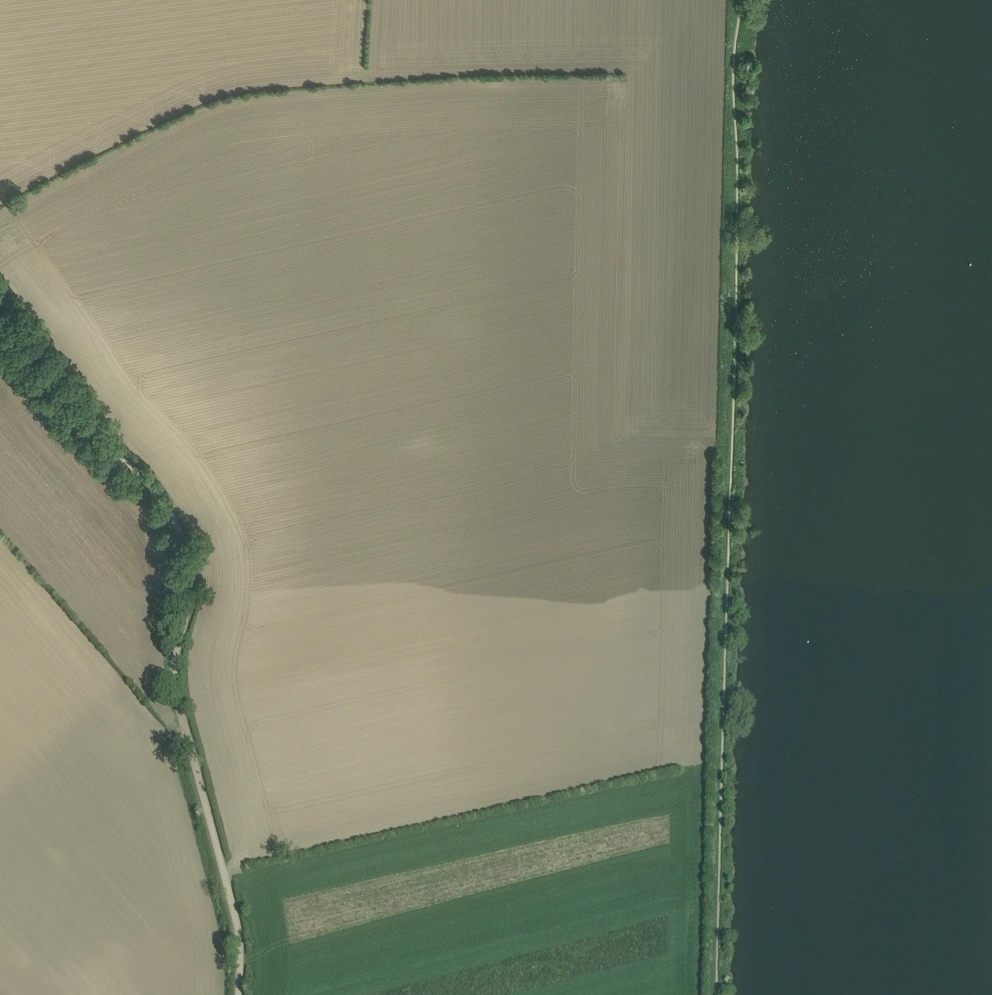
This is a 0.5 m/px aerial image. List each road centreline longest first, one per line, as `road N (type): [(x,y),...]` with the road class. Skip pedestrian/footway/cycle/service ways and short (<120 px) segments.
road 1 (track): [(716,994),(735,390),(733,73),(741,0)]
road 2 (track): [(238,994),(234,917),(174,687),(188,587),(183,540),(150,485),(85,419),(0,301)]

